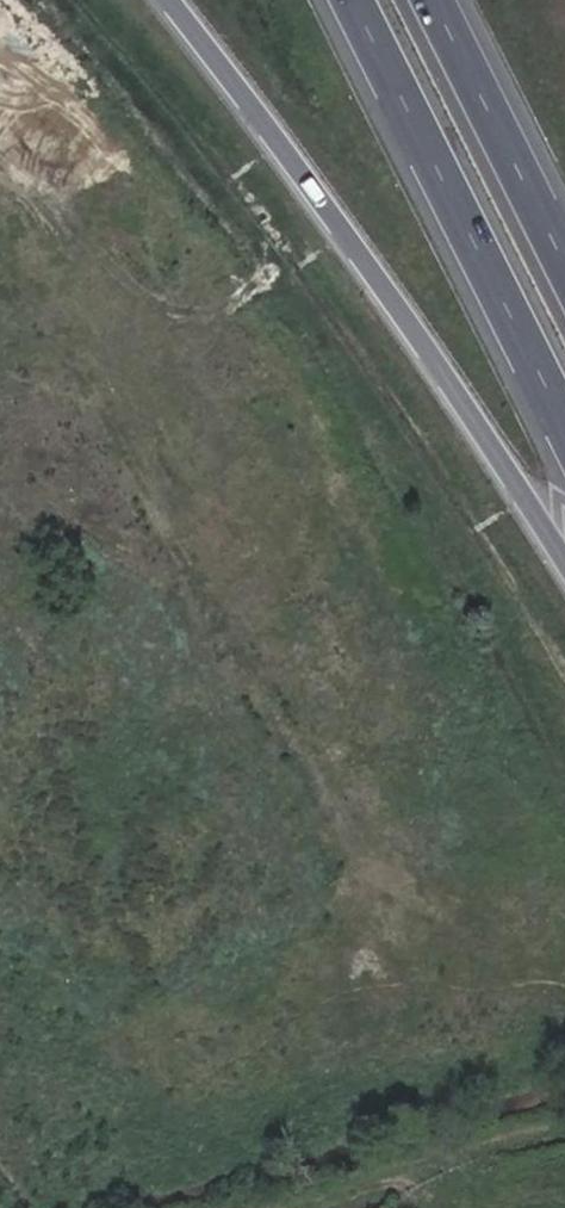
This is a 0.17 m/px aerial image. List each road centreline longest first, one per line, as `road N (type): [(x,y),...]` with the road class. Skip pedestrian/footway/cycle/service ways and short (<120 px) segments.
road 1 (motorway): [(164,0),(300,173),(564,559)]
road 2 (motorway): [(356,0),(564,418)]
road 3 (motorway): [(564,256),(437,0)]

